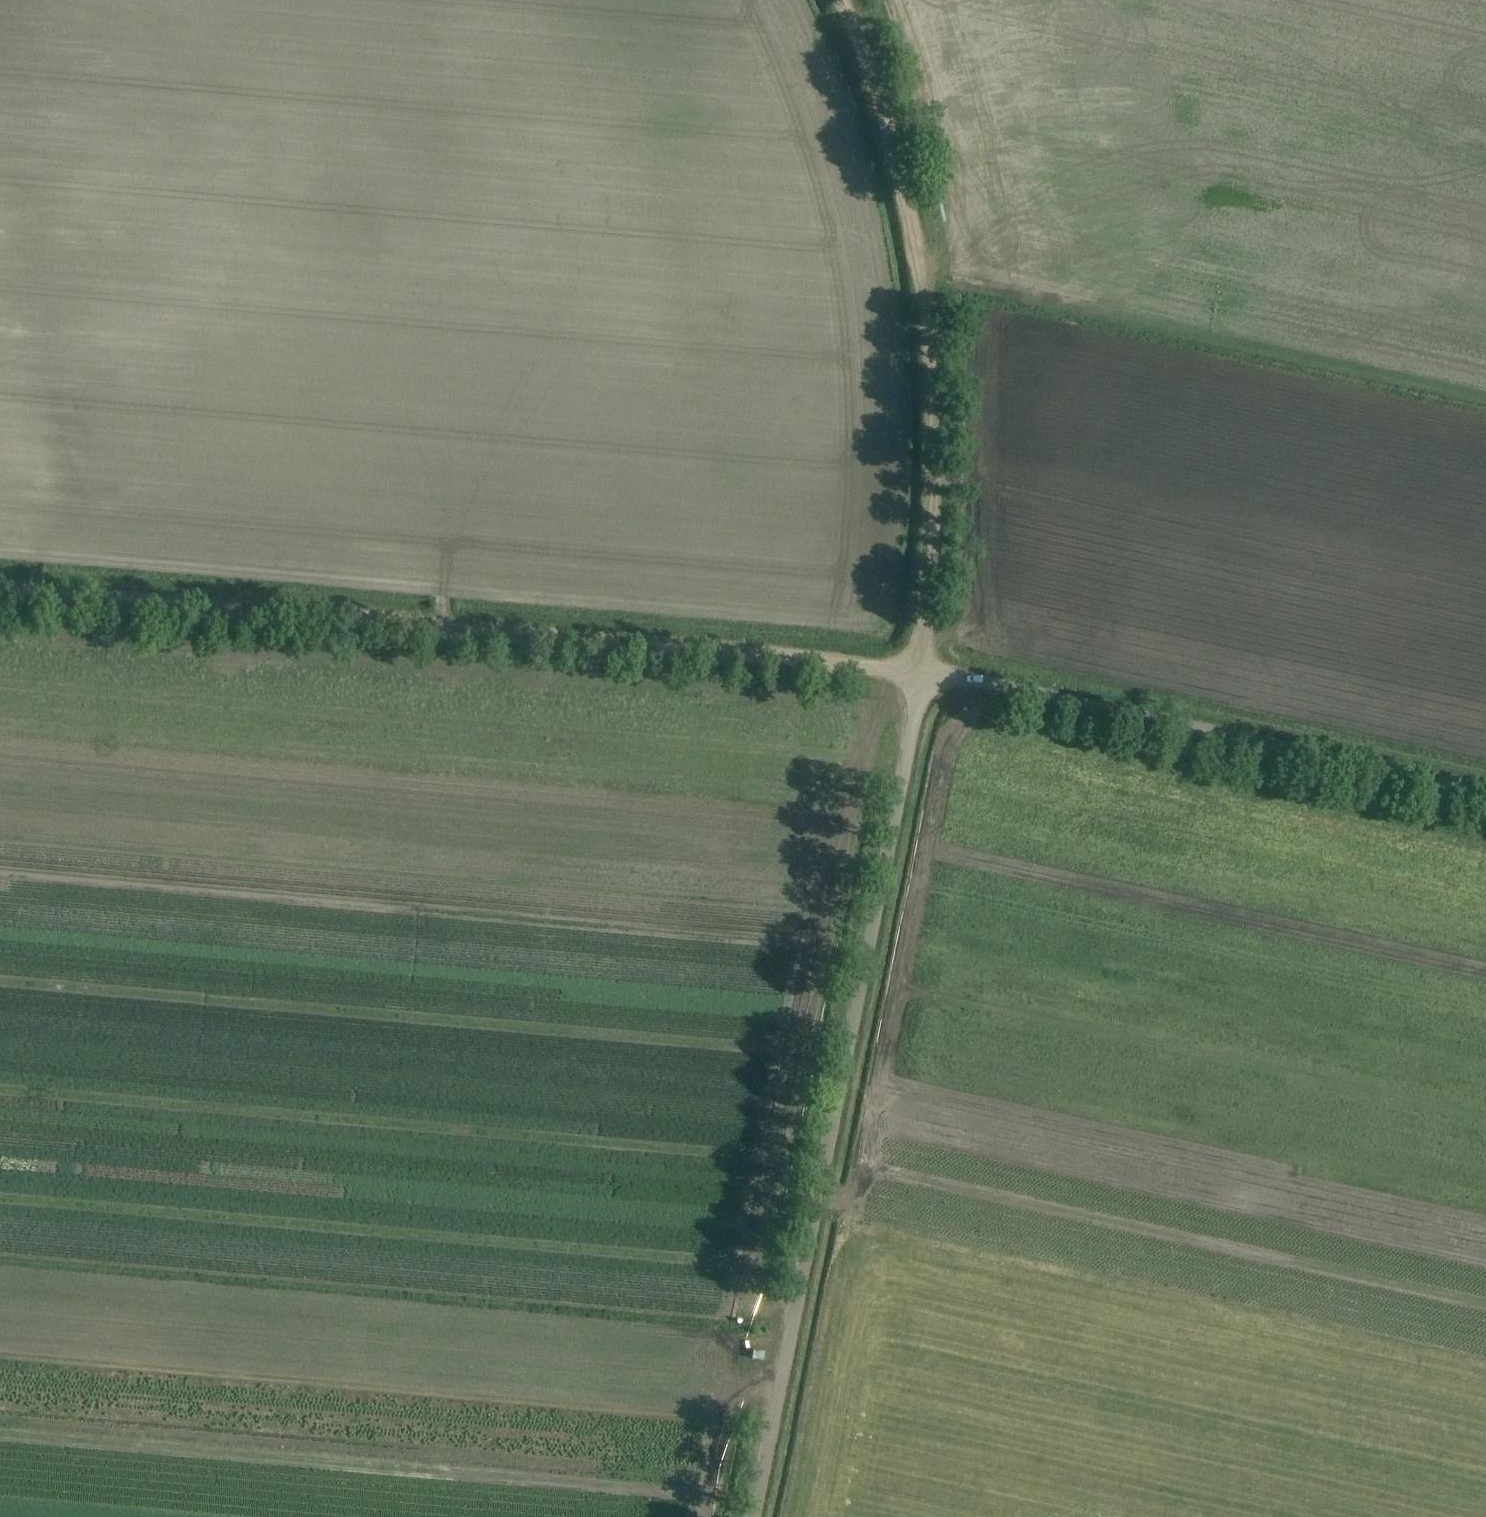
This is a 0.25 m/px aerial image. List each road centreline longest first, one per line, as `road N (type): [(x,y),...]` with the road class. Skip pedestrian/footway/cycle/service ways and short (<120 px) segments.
road 1 (track): [(0,589),(923,671),(936,412),(926,285),(906,195),(840,0)]
road 2 (unclassified): [(753,1516),(923,671),(1485,791)]

